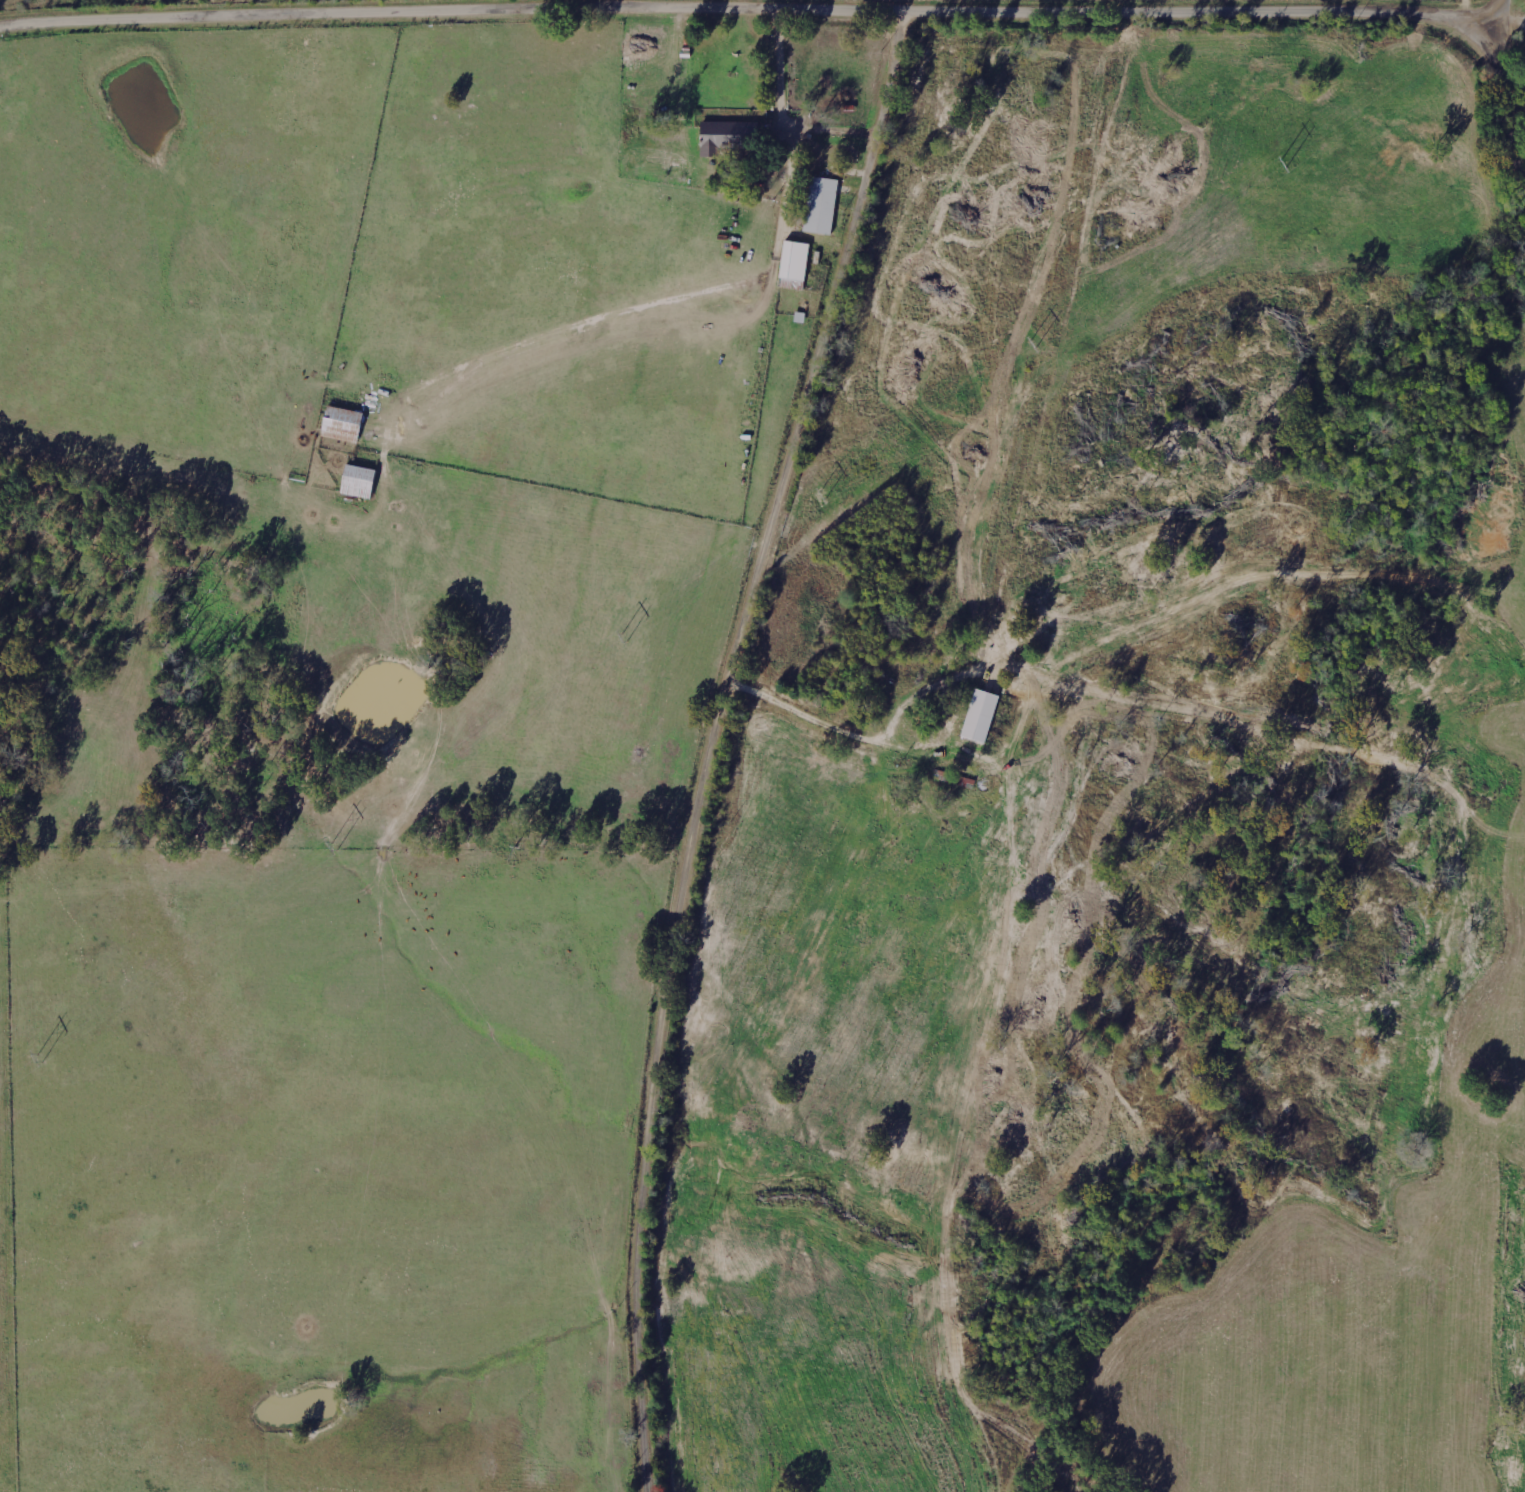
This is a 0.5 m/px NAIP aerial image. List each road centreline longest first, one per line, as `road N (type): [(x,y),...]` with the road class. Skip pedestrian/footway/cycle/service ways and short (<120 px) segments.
road 1 (residential): [(1524,173),(1497,56),(1469,27),(1434,18),(633,11),(0,31)]
road 2 (residential): [(654,1491),(643,1278),(682,924),(725,717),(912,14)]

